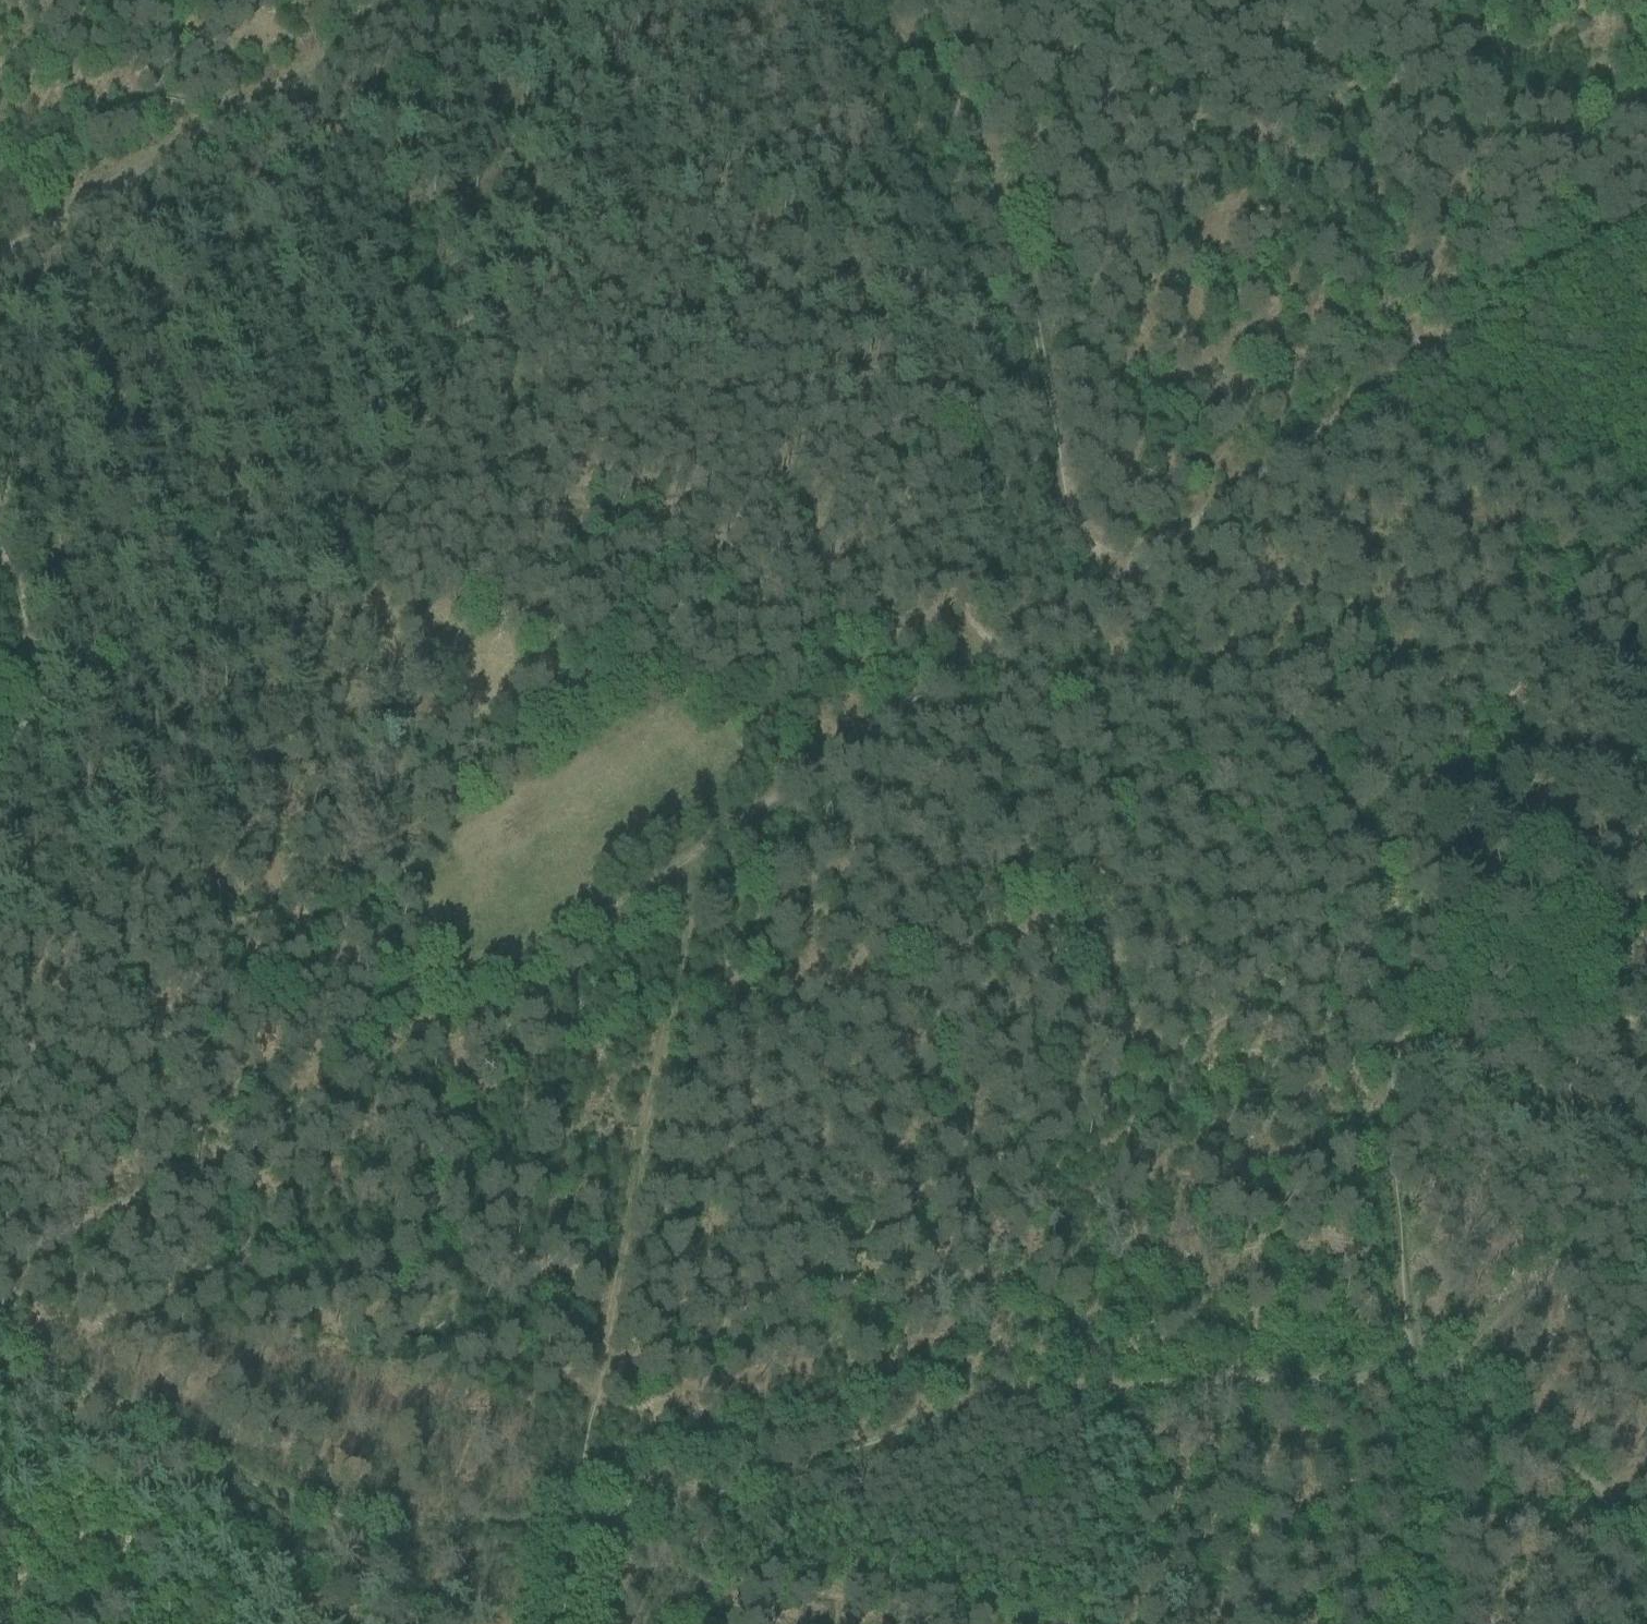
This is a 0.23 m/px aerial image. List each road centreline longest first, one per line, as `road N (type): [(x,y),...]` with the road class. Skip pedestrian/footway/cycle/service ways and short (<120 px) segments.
road 1 (track): [(574,1623),(608,1388),(1402,914),(1397,1161),(1426,1376)]
road 2 (track): [(900,0),(1021,202),(1072,492),(1122,582)]
road 3 (track): [(0,262),(446,0)]
road 4 (track): [(1646,1556),(1507,1439),(1472,1398),(1426,1376)]
road 5 (track): [(1425,1623),(1436,1540),(1426,1376)]

